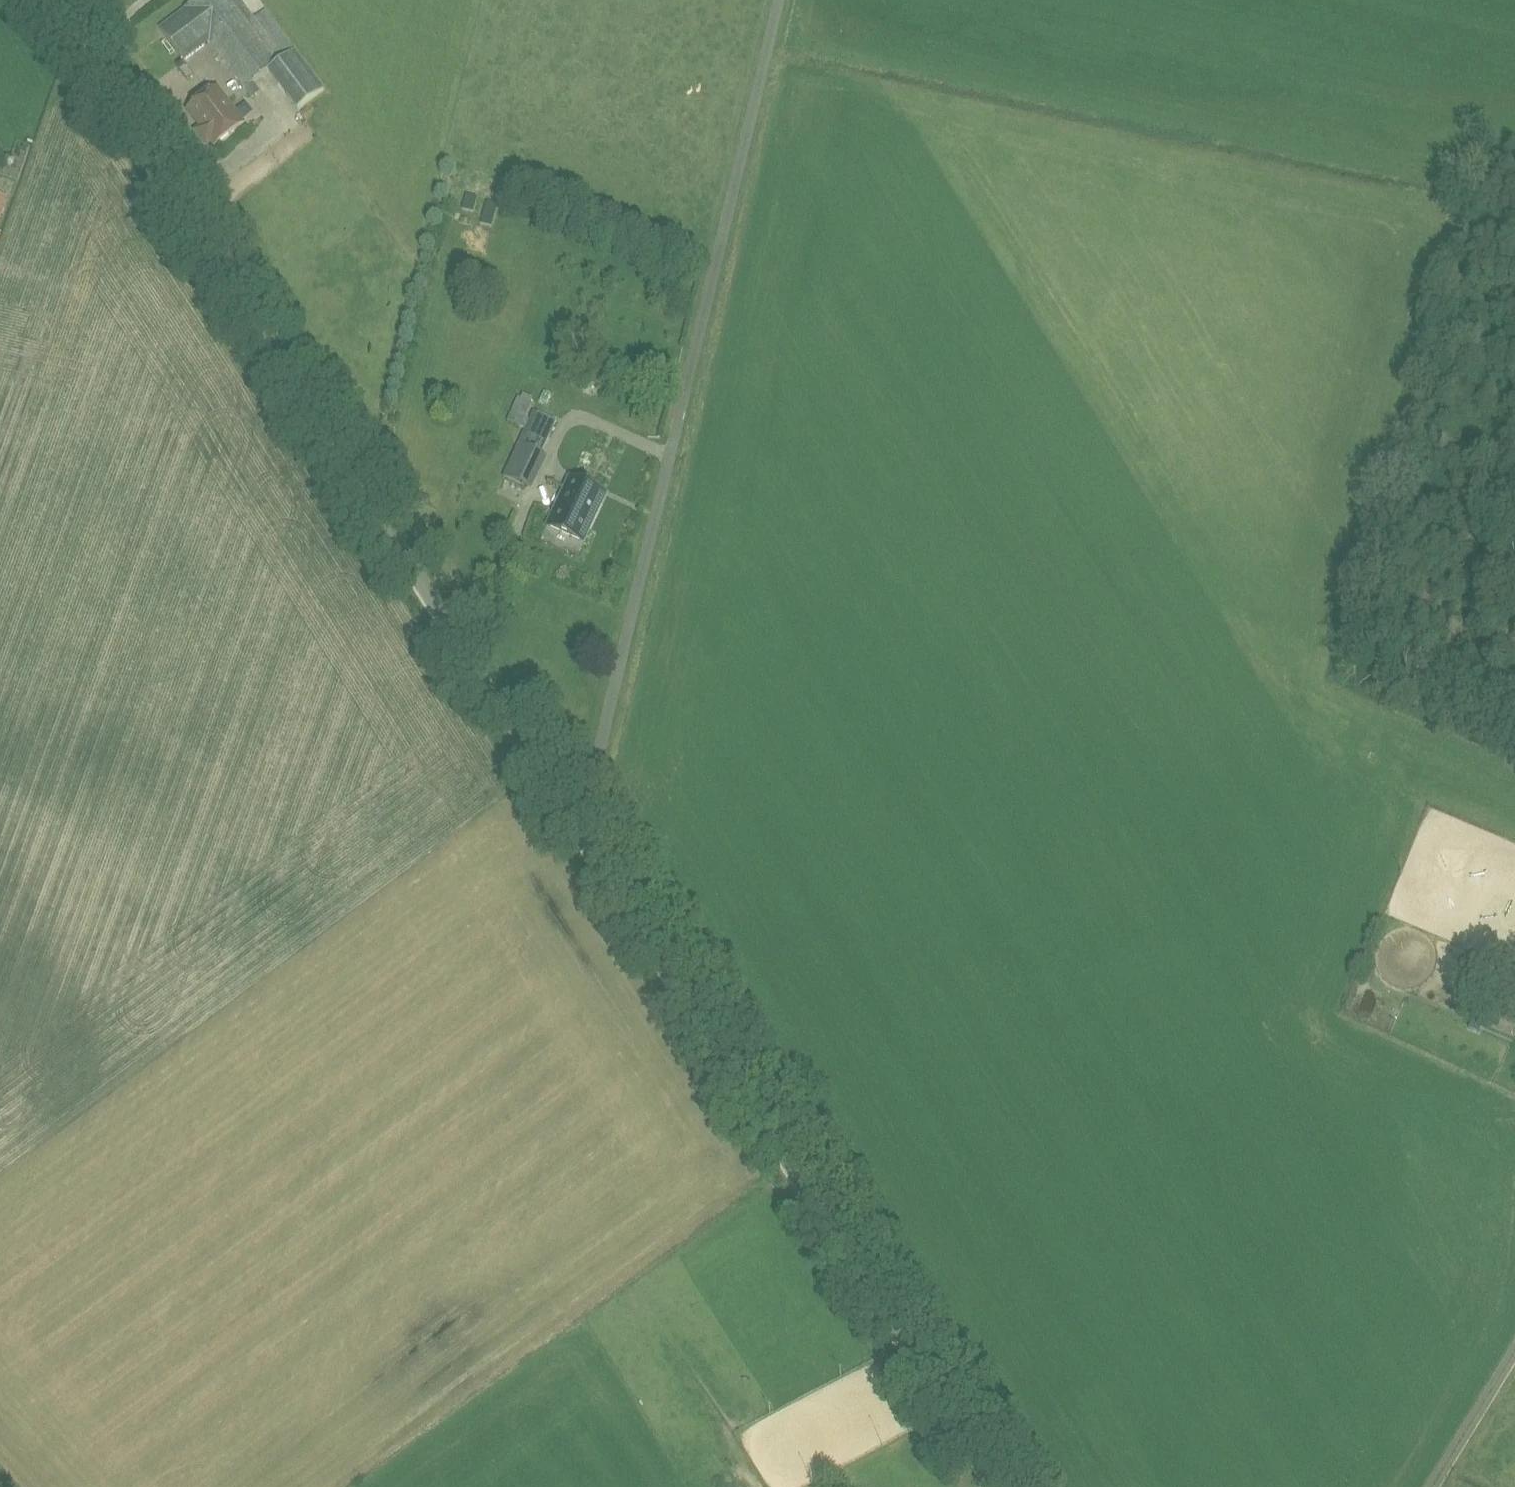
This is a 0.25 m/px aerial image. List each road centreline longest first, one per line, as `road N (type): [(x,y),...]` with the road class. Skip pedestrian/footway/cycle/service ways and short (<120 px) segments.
road 1 (unclassified): [(552,787),(48,0)]
road 2 (unclassified): [(595,775),(777,0)]
road 3 (unclassified): [(996,1486),(584,835)]

